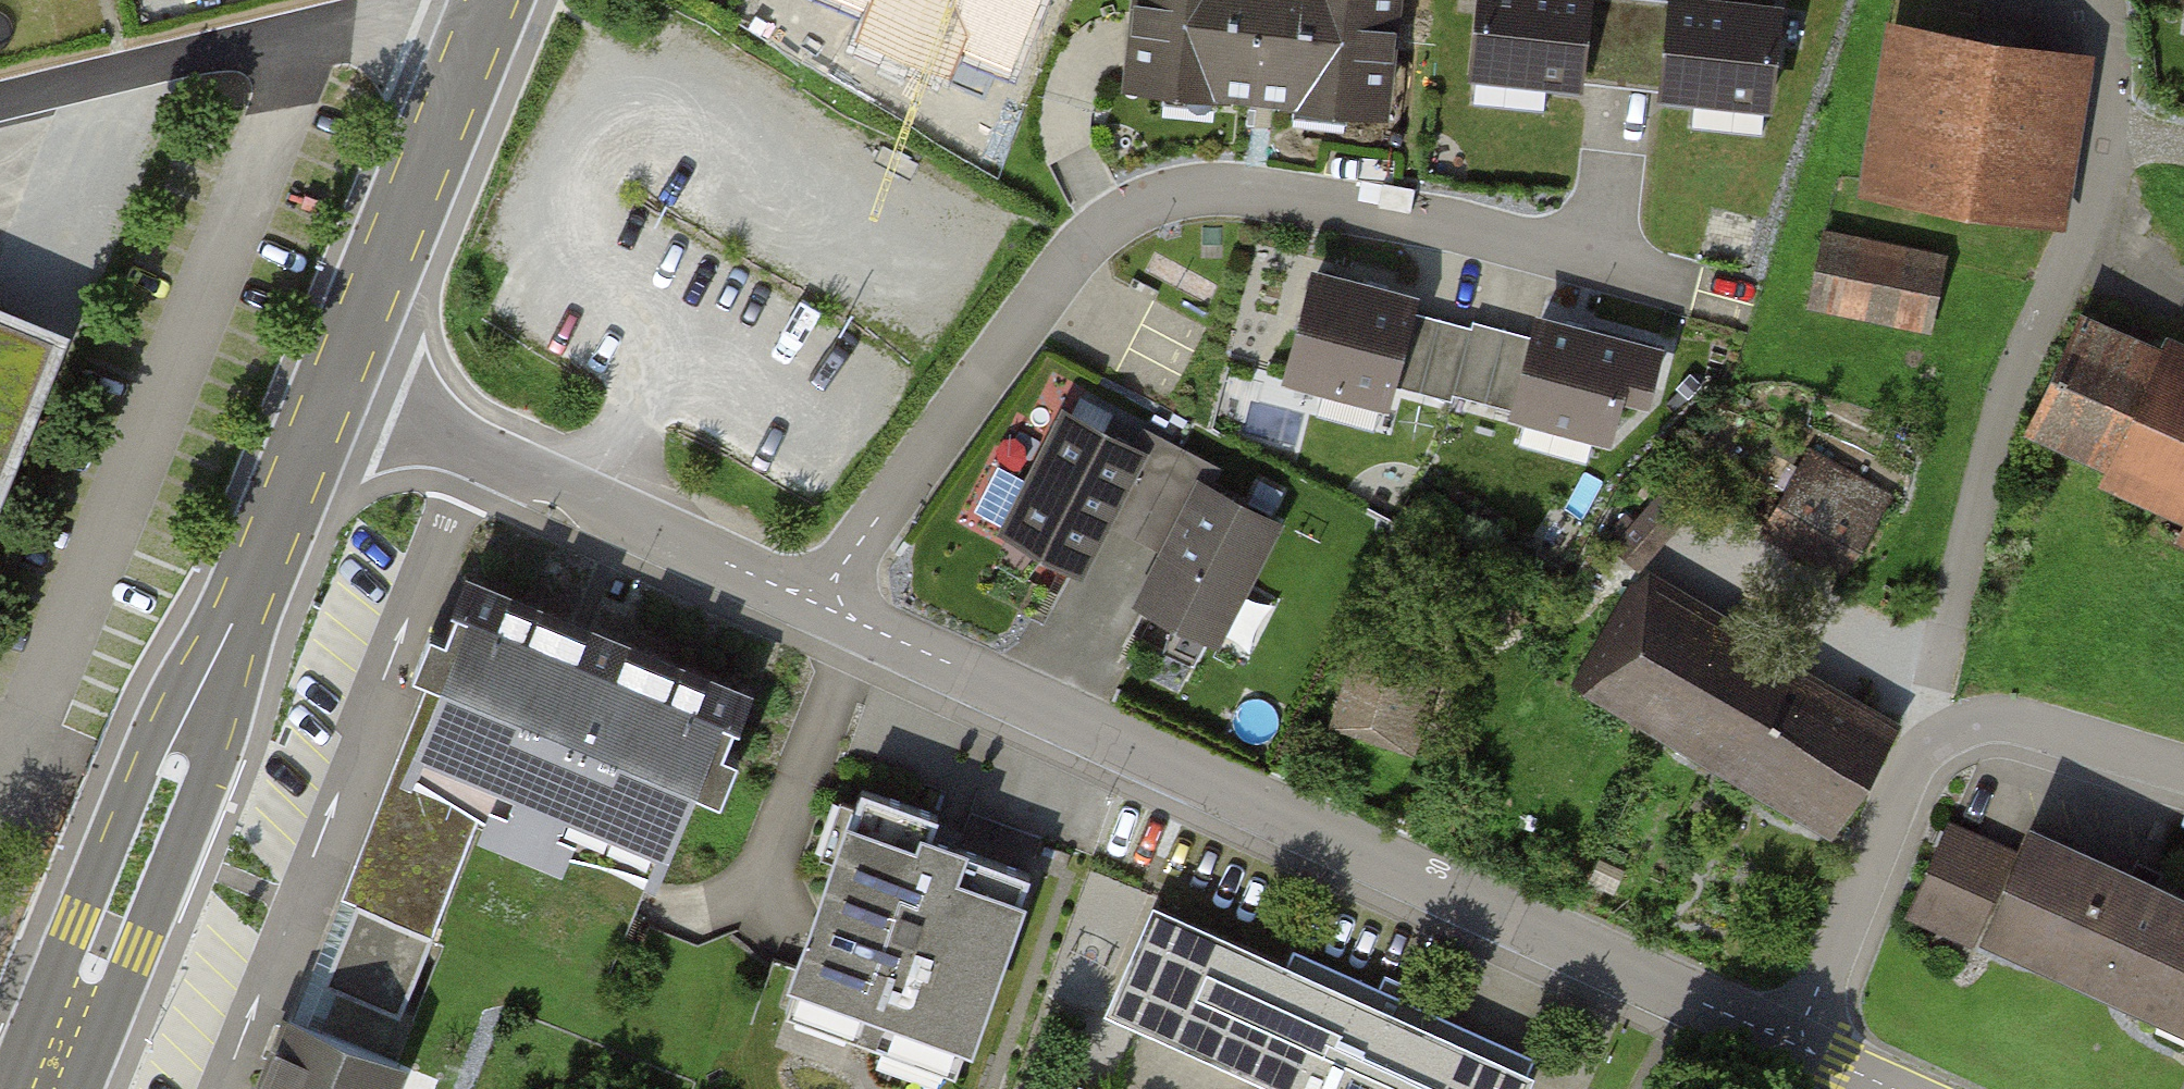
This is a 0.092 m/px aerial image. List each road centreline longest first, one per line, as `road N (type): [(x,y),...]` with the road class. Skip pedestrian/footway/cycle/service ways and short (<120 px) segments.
road 1 (residential): [(820,605),(1063,267),(1118,217),(1159,199),(1192,189),(1276,191),(1465,225),(1694,283)]
road 2 (residential): [(1792,1042),(820,605)]
road 3 (residential): [(1944,731),(1935,684),(1996,440),(2092,202),(2104,122),(2097,0)]
road 4 (primary): [(43,1088),(335,394)]
road 5 (residential): [(820,605),(335,394)]
road 6 (residential): [(0,102),(307,31),(418,14),(478,36)]
road 7 (primary): [(335,394),(478,36)]
road 8 (residential): [(1792,1042),(1910,768),(1944,731)]
road 9 (residential): [(1944,731),(2010,719),(2183,770)]

